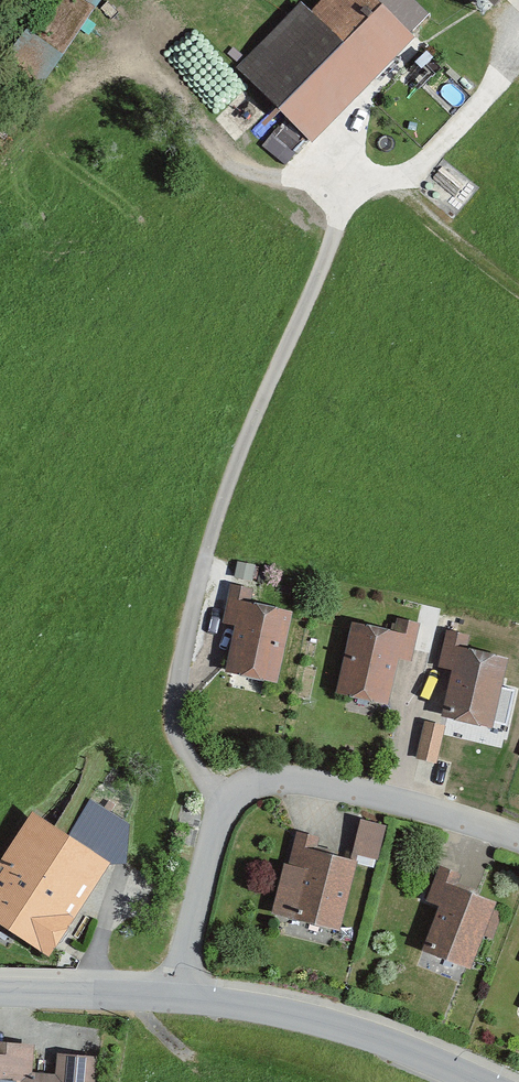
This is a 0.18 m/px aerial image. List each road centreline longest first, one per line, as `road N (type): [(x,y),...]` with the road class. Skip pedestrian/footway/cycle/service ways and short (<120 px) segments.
road 1 (residential): [(175,998),(193,899),(226,805),(241,788),(307,781),(518,834)]
road 2 (unclassified): [(175,998),(278,1009),(488,1081)]
road 3 (track): [(354,190),(431,164),(518,61)]
road 4 (track): [(386,179),(518,299)]
road 5 (unclassified): [(0,990),(175,998)]

